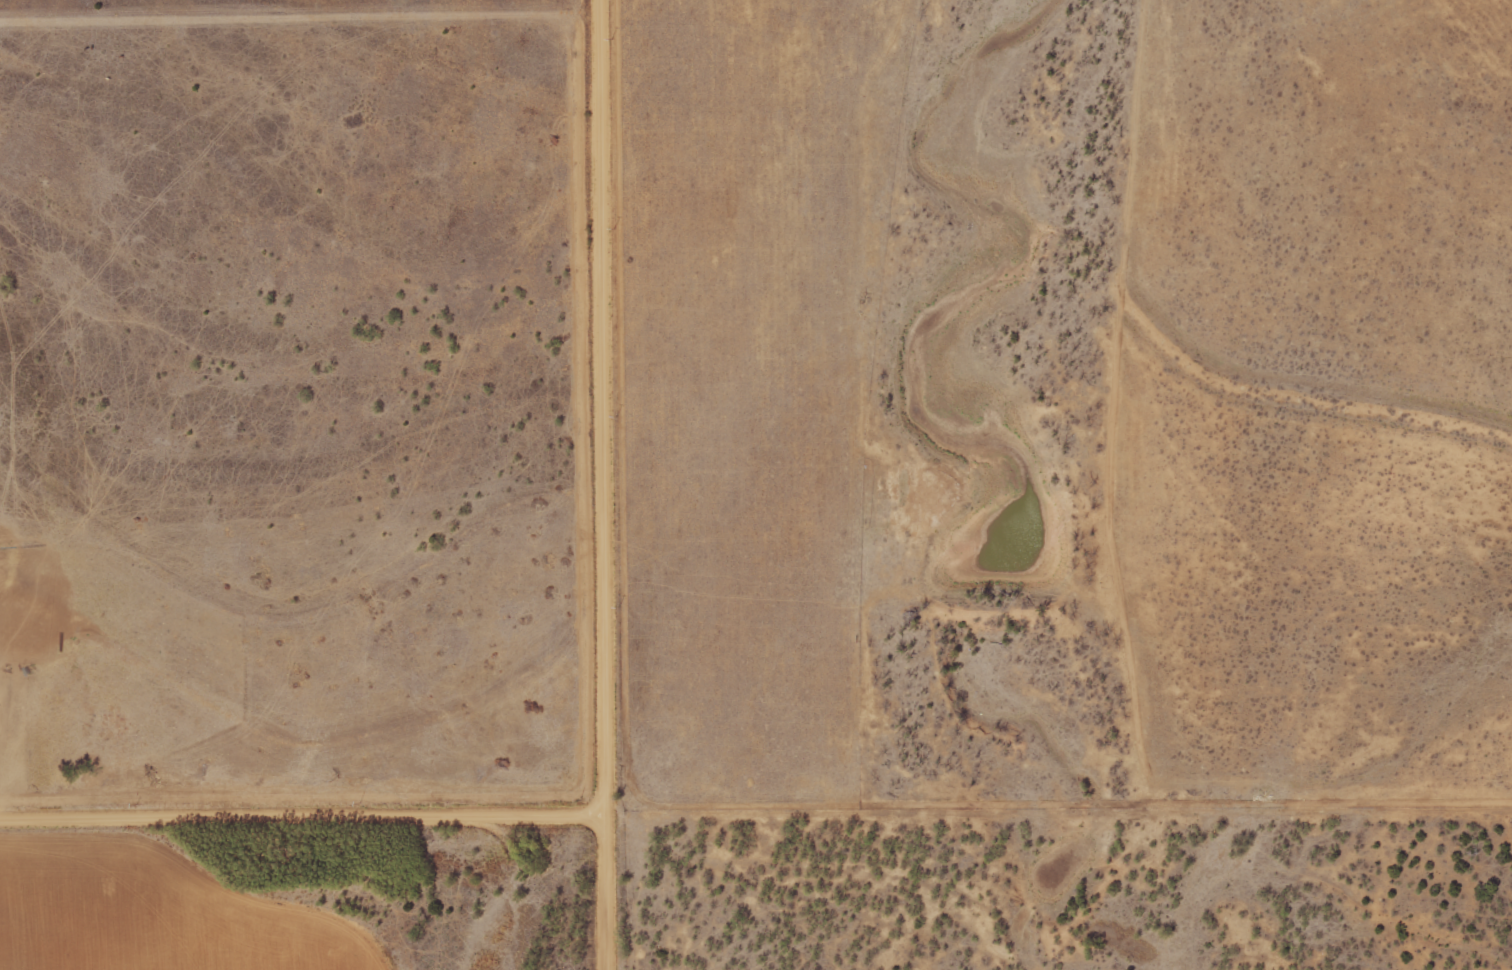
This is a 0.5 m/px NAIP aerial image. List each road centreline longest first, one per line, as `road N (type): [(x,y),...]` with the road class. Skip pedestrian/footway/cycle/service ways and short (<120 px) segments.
road 1 (residential): [(607,969),(600,0)]
road 2 (residential): [(0,816),(607,810)]

